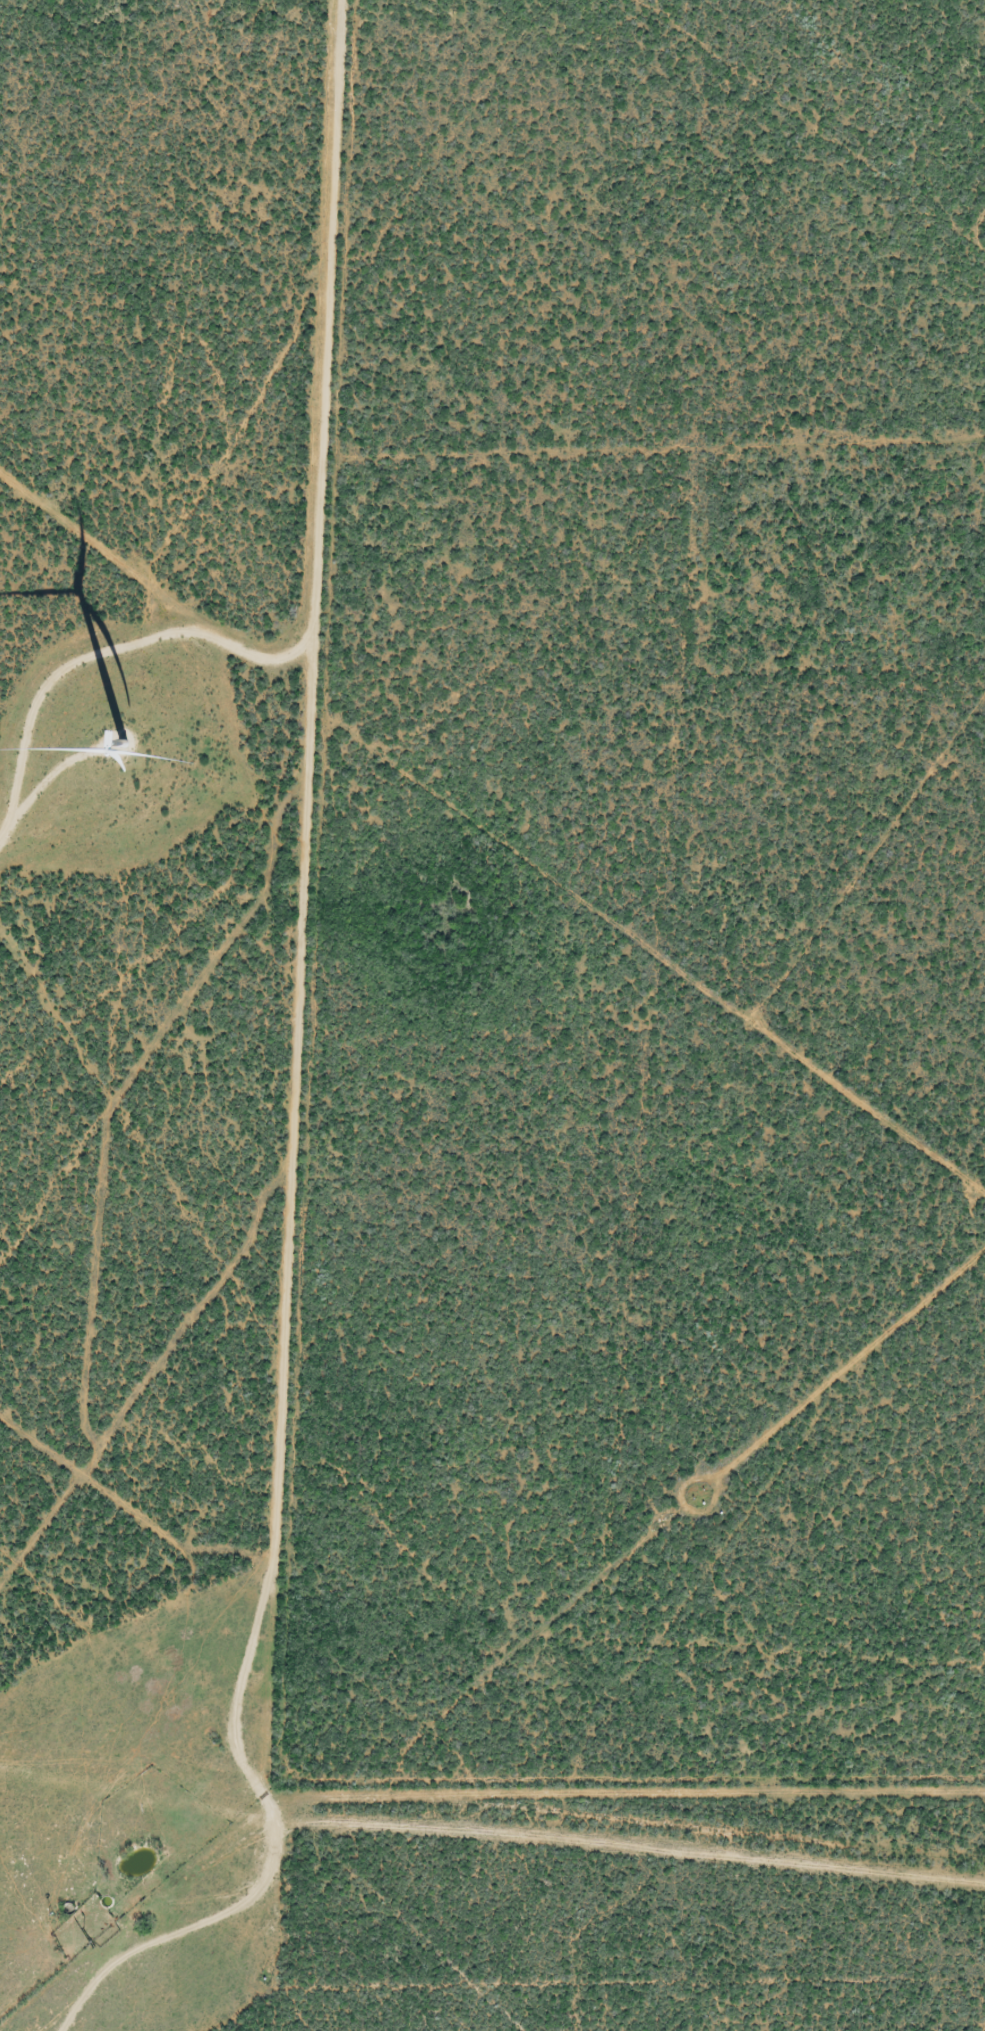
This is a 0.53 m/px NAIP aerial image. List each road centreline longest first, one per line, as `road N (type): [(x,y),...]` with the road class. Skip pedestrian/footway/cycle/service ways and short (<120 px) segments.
road 1 (residential): [(984,1833),(325,1839),(239,1873),(114,2003),(98,2030)]

